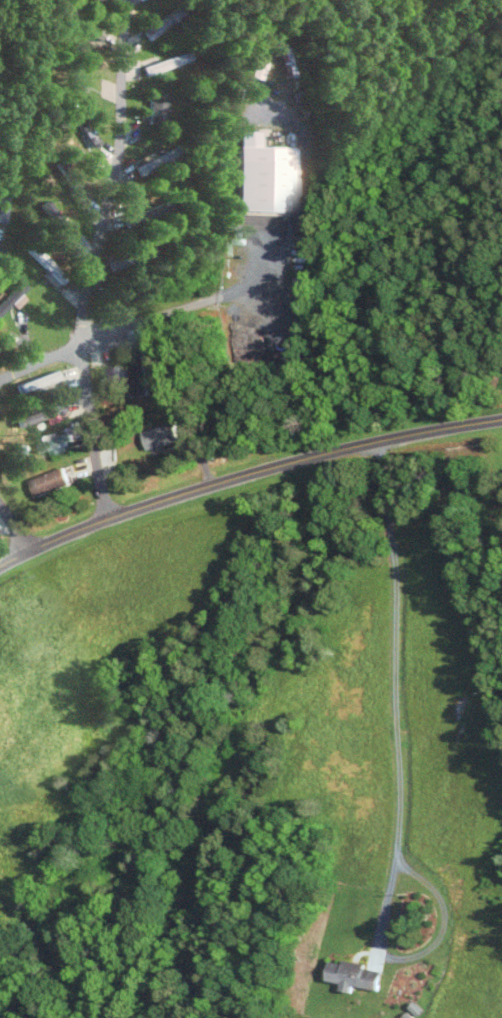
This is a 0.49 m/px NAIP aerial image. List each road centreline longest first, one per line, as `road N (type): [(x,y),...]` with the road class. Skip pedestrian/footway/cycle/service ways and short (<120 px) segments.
road 1 (residential): [(105,520),(82,353),(84,310),(121,148),(128,0)]
road 2 (tertiary): [(0,566),(170,492),(376,438),(501,422)]
road 3 (residential): [(0,386),(82,353),(128,324)]

